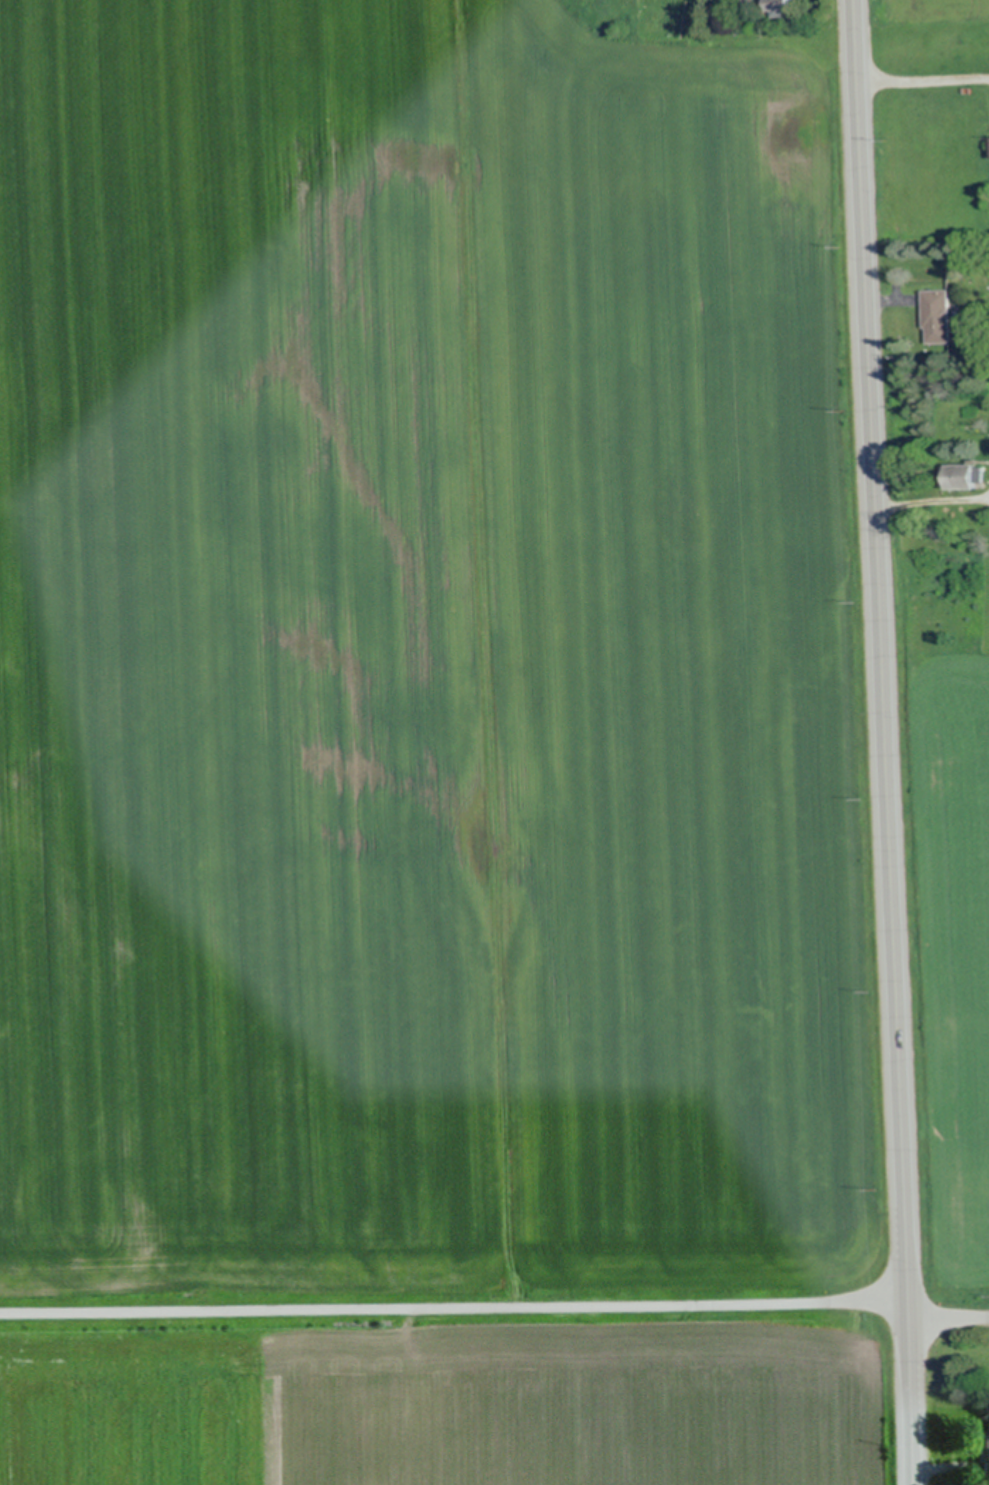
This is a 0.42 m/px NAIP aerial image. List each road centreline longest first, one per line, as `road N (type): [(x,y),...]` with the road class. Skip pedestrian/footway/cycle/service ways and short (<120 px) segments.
road 1 (primary): [(913,1484),(855,0)]
road 2 (residential): [(0,1313),(988,1305)]

